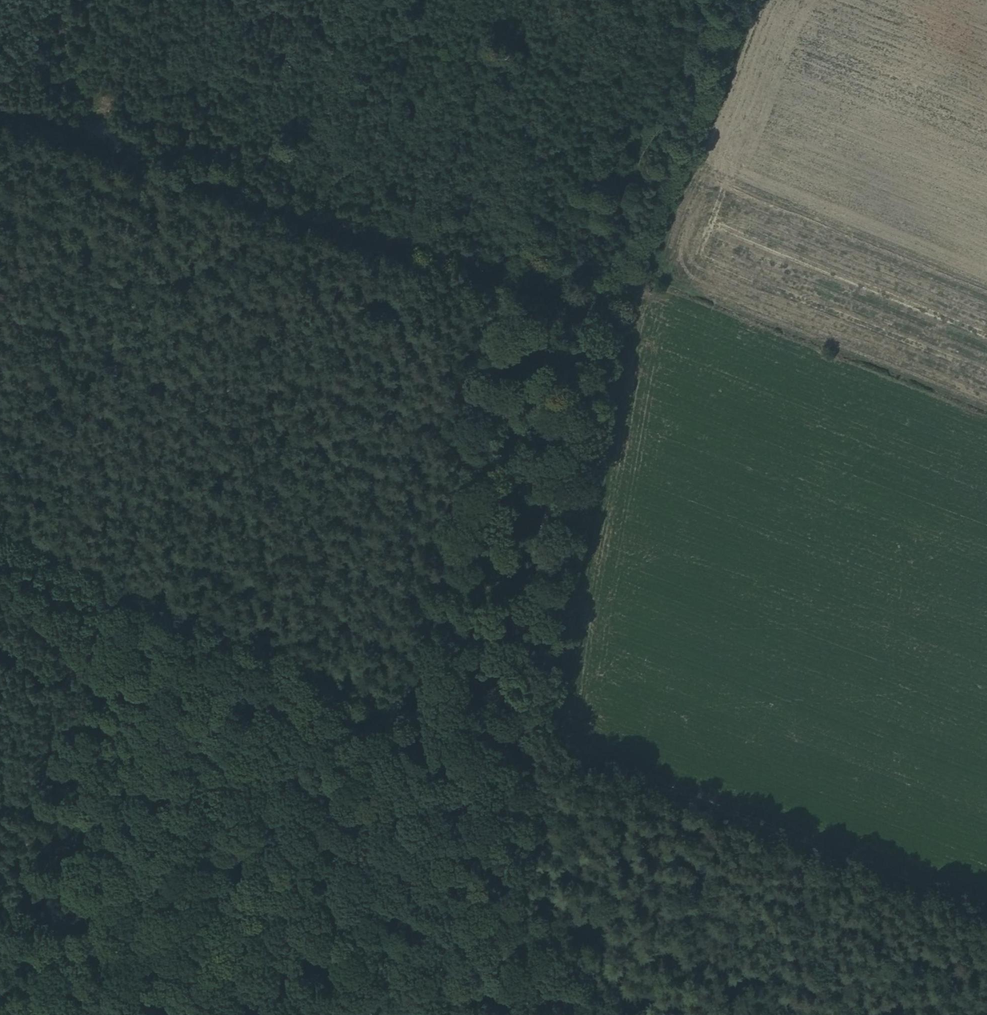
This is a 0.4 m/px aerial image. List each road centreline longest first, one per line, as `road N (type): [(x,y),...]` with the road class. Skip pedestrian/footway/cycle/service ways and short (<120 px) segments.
road 1 (track): [(494,733),(0,534)]
road 2 (track): [(494,733),(986,918)]

